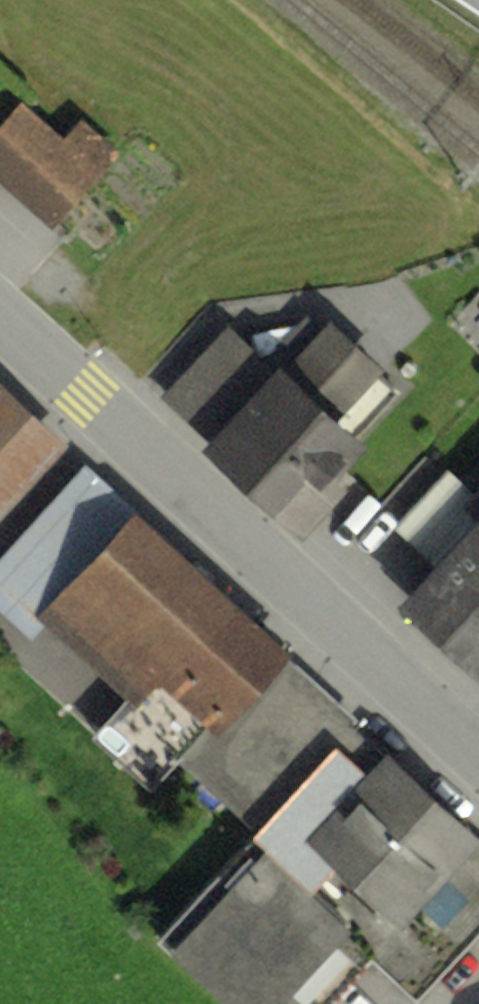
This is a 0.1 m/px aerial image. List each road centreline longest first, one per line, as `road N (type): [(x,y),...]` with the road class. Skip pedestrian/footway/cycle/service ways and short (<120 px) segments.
road 1 (tertiary): [(0,355),(467,799)]

